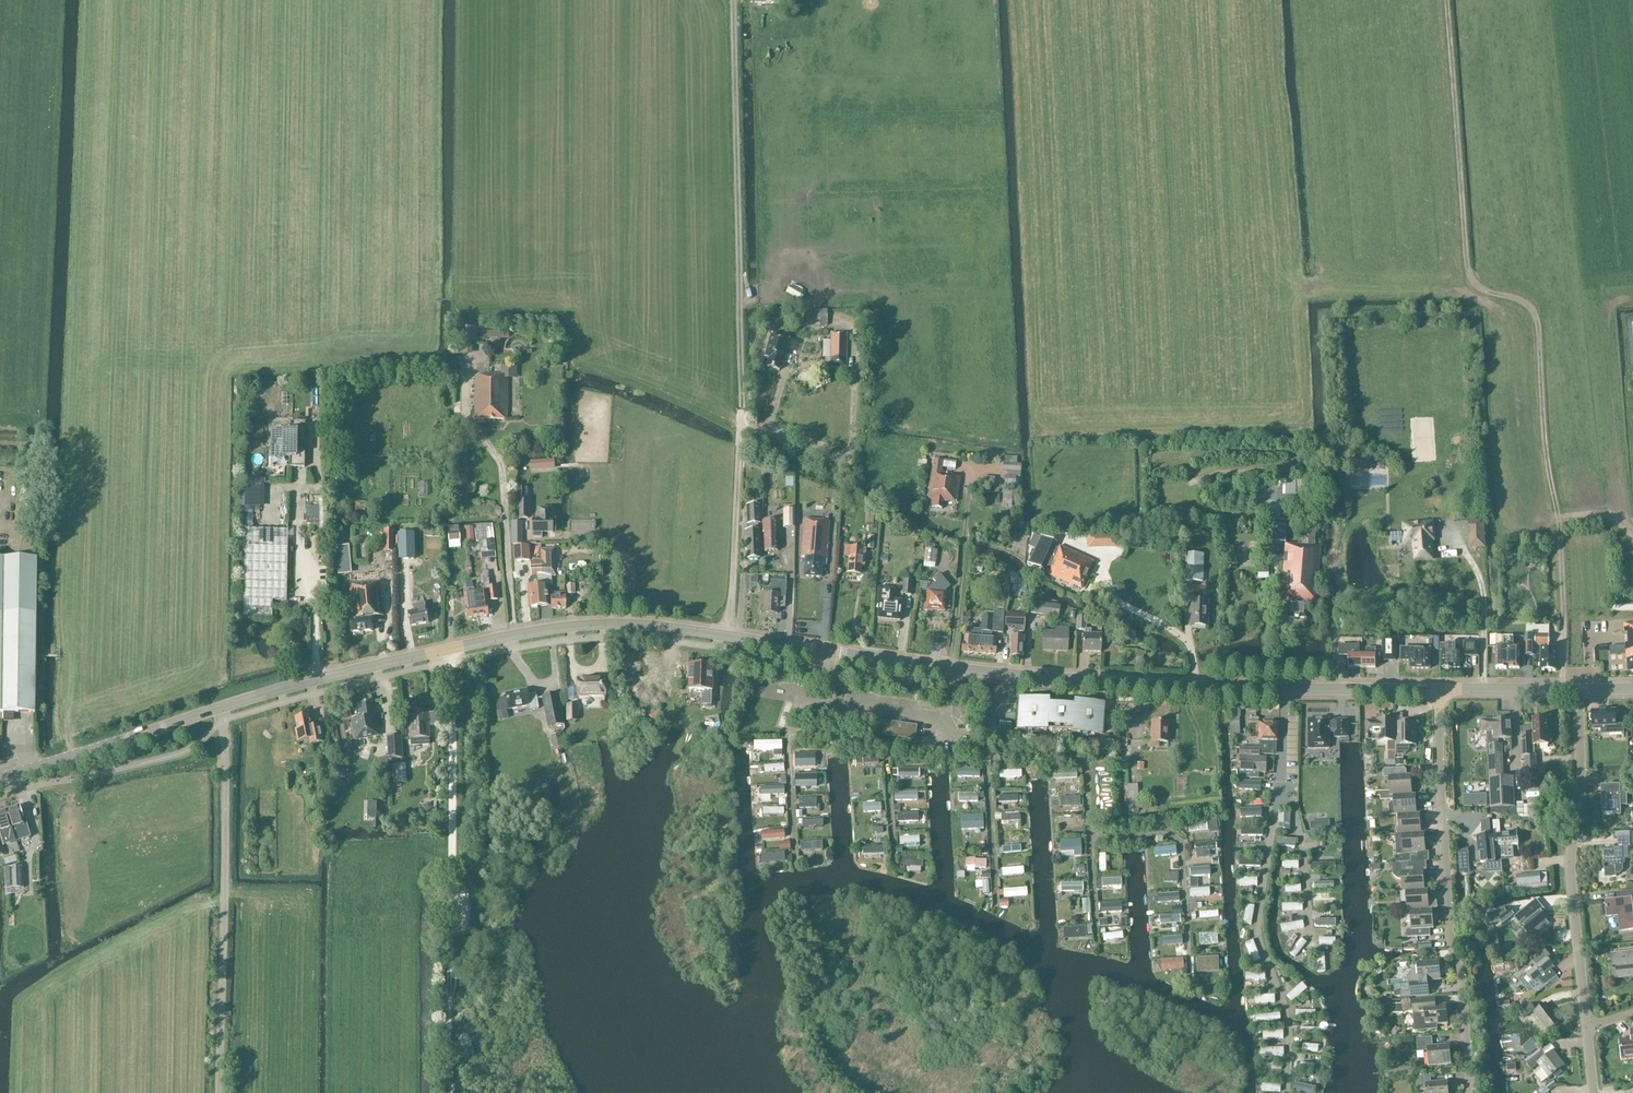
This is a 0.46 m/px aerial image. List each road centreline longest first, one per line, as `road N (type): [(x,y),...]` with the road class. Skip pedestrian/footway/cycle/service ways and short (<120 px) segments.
road 1 (tertiary): [(0,781),(317,680),(580,627),(654,628),(1000,674),(1439,691)]
road 2 (track): [(1446,0),(1467,271),(1476,289),(1523,300),(1537,318),(1567,692)]
road 3 (track): [(452,662),(453,1092)]
road 4 (residential): [(1469,1092),(1439,691)]
road 5 (residential): [(1588,1030),(1571,860),(1581,796),(1579,692)]
road 6 (track): [(513,636),(502,466),(467,416),(466,369)]
road 7 (tertiary): [(1439,691),(1579,692)]

